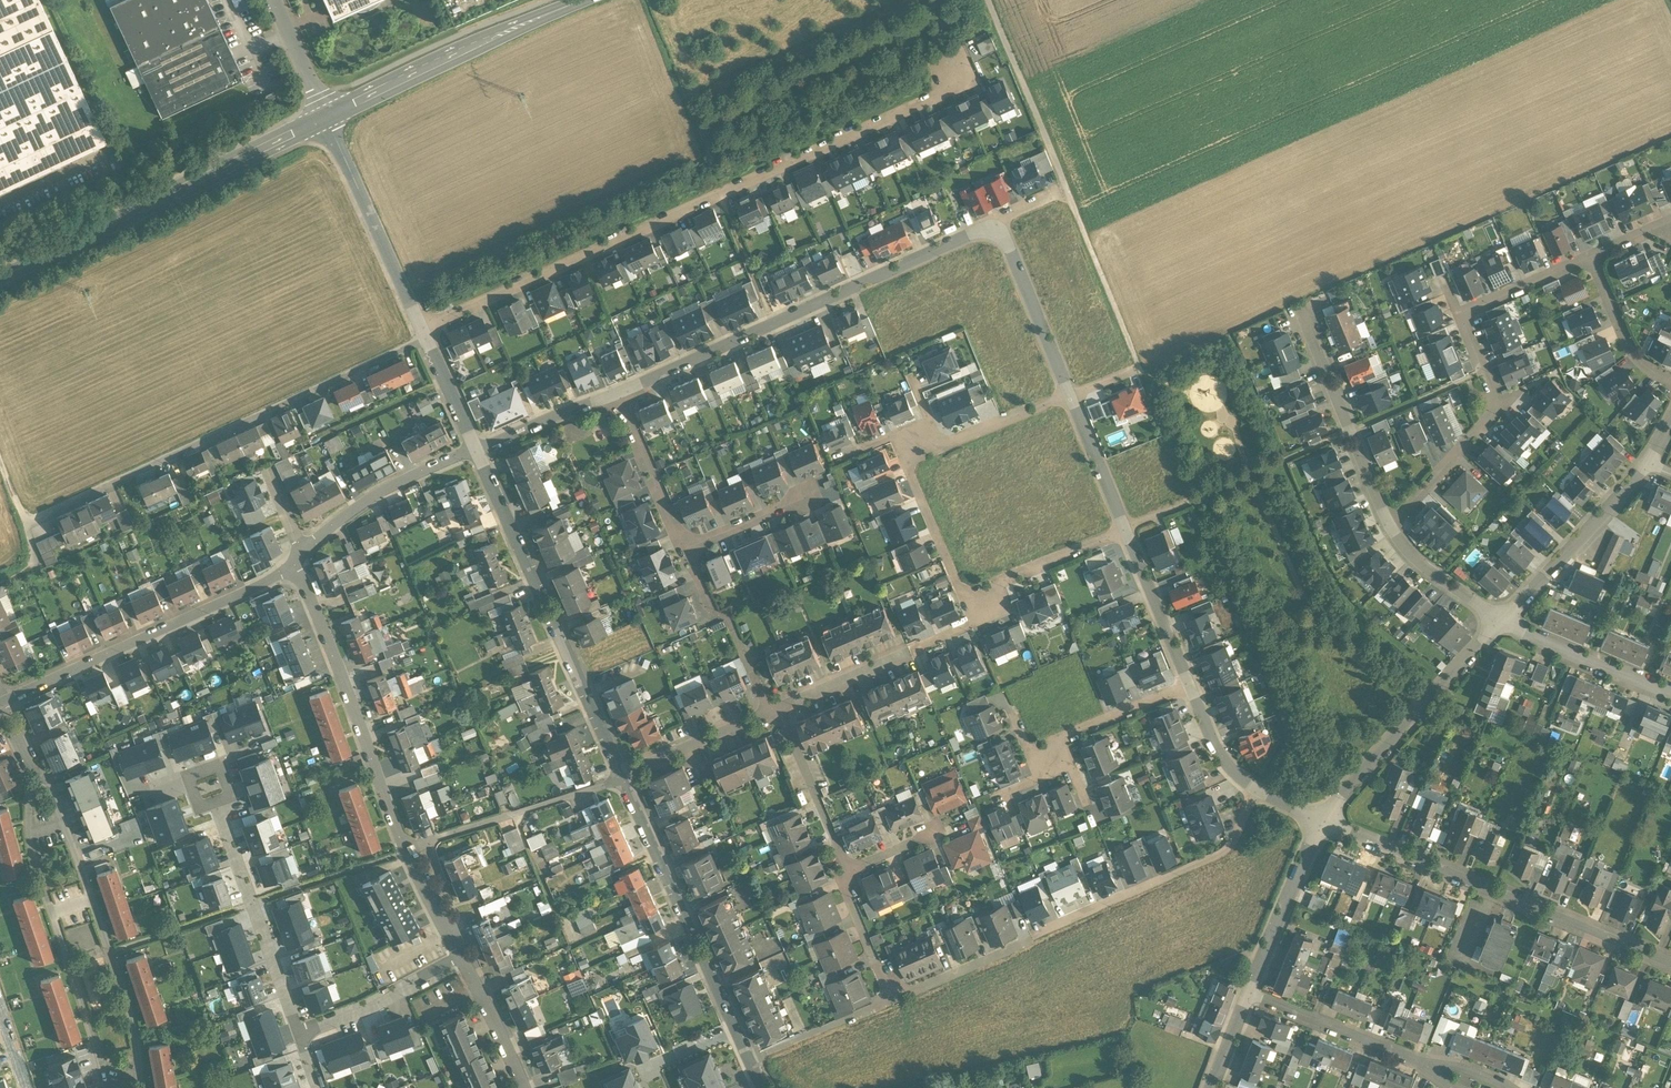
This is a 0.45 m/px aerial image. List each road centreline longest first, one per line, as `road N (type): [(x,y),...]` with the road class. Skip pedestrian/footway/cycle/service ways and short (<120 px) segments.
road 1 (residential): [(421,329),(960,89),(945,53)]
road 2 (residential): [(1067,397),(906,463),(964,599),(1124,530)]
road 3 (residential): [(1255,790),(1227,850),(1210,861),(891,1002)]
road 4 (residential): [(462,956),(389,816),(293,563)]
road 5 (residential): [(617,392),(998,221)]
road 6 (residential): [(1387,522),(1502,410),(1462,312),(1592,256)]
road 7 (track): [(1139,366),(986,0)]
road 8 (residential): [(1670,960),(1317,817)]
road 9 (secondary): [(0,277),(325,117)]
road 10 (residential): [(625,774),(476,452)]
road 11 (residential): [(762,1087),(625,774)]
road 12 (residential): [(139,1087),(134,1029),(111,953),(35,772)]
road 13 (residential): [(35,772),(29,846),(107,1087)]
road 14 (residential): [(5,702),(293,563)]
road 15 (secondary): [(325,117),(584,0)]
road 16 (residential): [(1317,817),(1504,617)]
road 17 (residential): [(302,1034),(215,803)]
road 18 (residential): [(421,329),(325,117)]
road 19 (residential): [(1387,522),(1303,312)]
road 20 (residential): [(1504,617),(1649,464)]
road 21 (track): [(641,0),(723,193)]
road 22 (residential): [(301,556),(381,492),(476,452)]
road 23 (residential): [(1246,993),(1317,817)]
road 24 (residential): [(998,221),(1067,397)]
road 25 (residential): [(1418,1061),(1246,993)]
road 26 (residential): [(1670,697),(1552,647),(1504,617)]
road 27 (residential): [(462,956),(302,1034)]
road 28 (residential): [(774,712),(848,873)]
road 29 (residential): [(1124,530),(1189,689)]
road 30 (residential): [(617,392),(684,550)]
road 31 (residential): [(625,774),(774,712)]
road 32 (residential): [(476,452),(617,392)]
road 33 (residential): [(1504,617),(1412,558),(1387,522)]
road 34 (residential): [(1592,256),(1627,345),(1670,382)]
road 35 (residential): [(774,712),(910,652)]
road 36 (residential): [(525,1087),(462,956)]
road 37 (residential): [(1067,397),(1124,530)]
road 38 (residential): [(848,873),(840,881),(891,1002)]
road 39 (residential): [(1189,689),(1060,739)]
road 40 (track): [(1191,500),(1142,373)]
road 41 (residential): [(476,452),(421,329)]
road 42 (residential): [(684,550),(801,498)]
road 43 (unclassified): [(325,117),(274,0)]
road 44 (residential): [(1189,689),(1216,751),(1255,790)]

